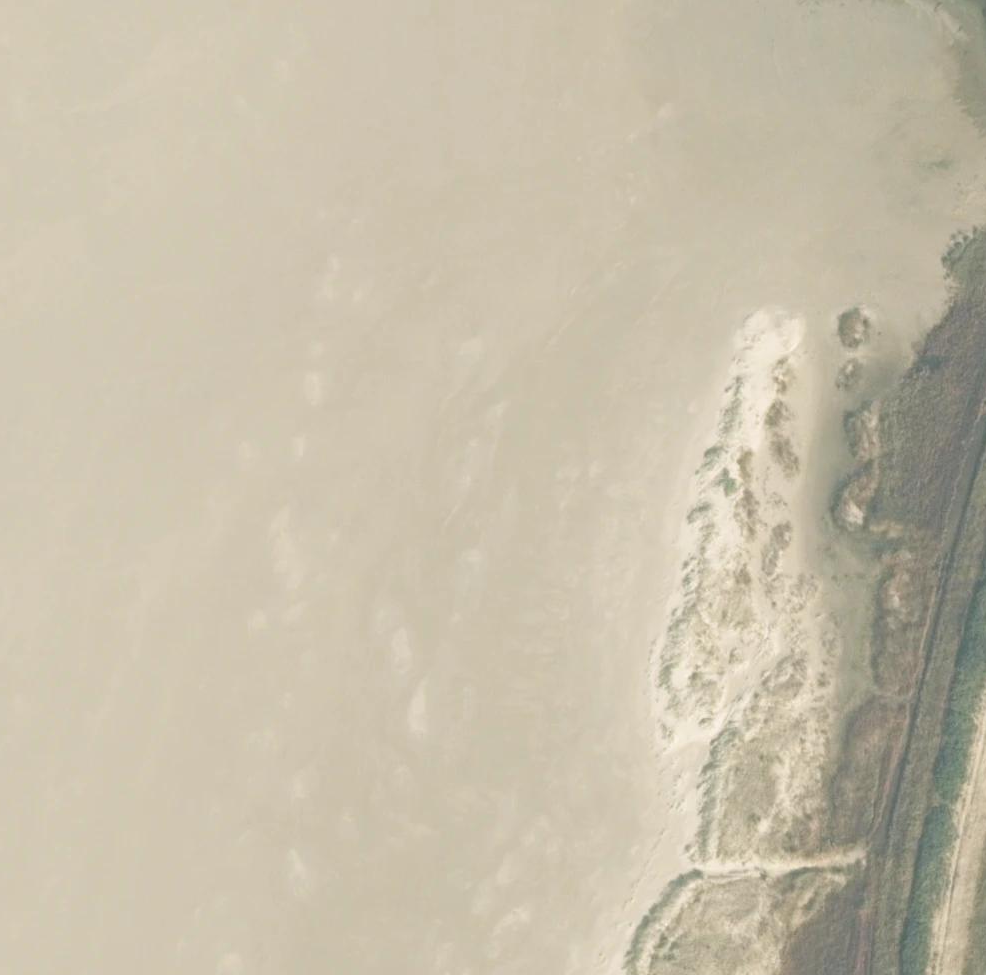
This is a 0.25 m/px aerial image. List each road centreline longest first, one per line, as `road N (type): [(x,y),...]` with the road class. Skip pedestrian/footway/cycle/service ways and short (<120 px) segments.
road 1 (track): [(868,974),(877,865),(939,581),(985,434)]
road 2 (track): [(932,974),(985,719)]

